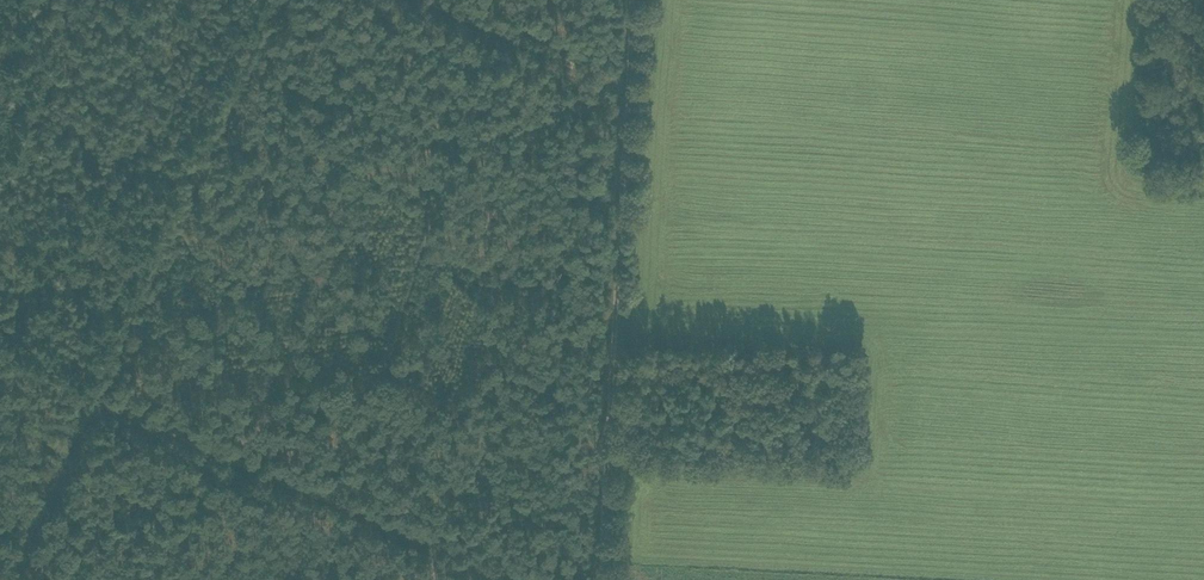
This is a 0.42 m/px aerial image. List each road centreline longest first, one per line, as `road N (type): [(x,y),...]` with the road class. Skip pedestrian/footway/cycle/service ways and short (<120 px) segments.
road 1 (track): [(626,95),(598,579)]
road 2 (track): [(88,401),(269,0)]
road 3 (track): [(339,508),(88,401)]
road 4 (track): [(485,34),(626,95),(631,0)]
road 5 (track): [(88,401),(0,579)]
road 6 (track): [(510,579),(339,508)]

